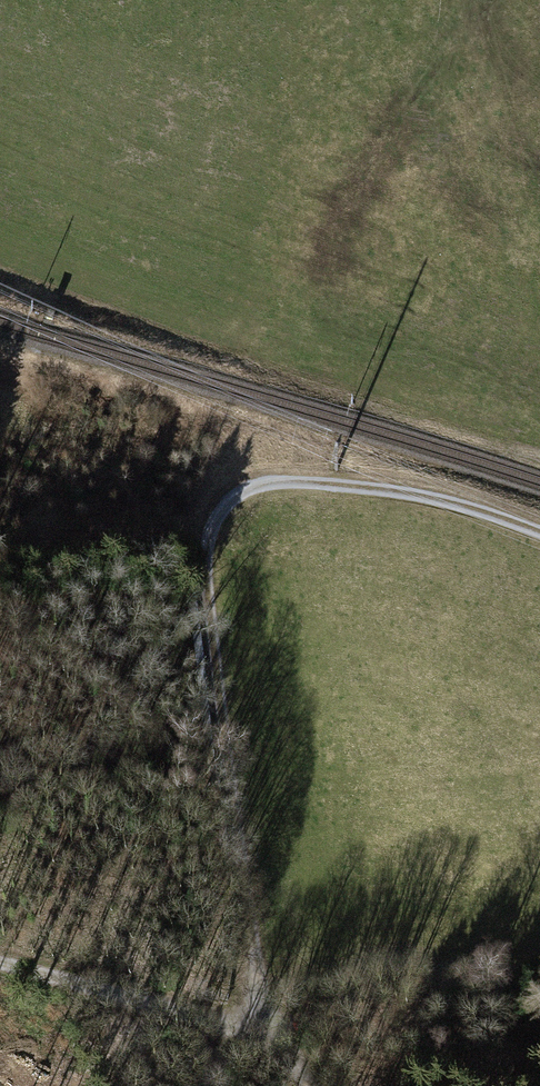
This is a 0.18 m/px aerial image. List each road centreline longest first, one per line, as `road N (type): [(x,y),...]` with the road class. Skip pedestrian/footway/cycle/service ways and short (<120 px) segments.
road 1 (track): [(539,532),(418,495),(299,481),(248,488),(214,517),(205,545),(210,600),(264,1033)]
road 2 (track): [(0,963),(264,1033),(312,1085)]
road 3 (track): [(205,545),(104,544),(0,525)]

